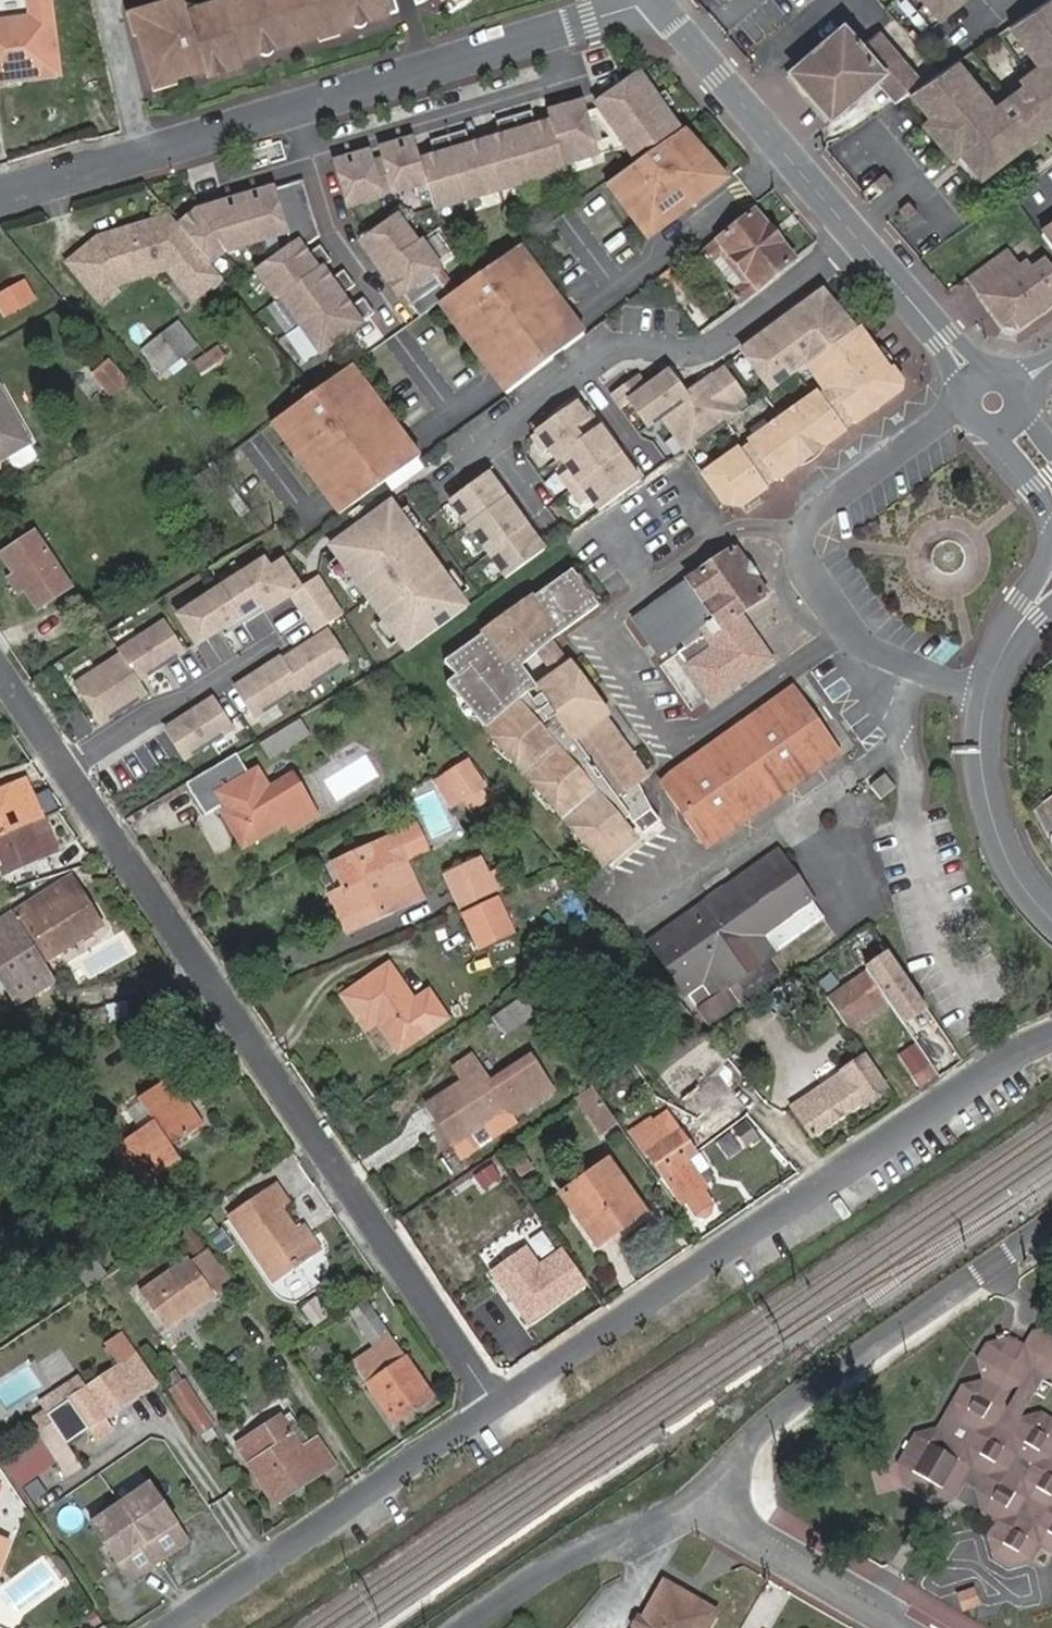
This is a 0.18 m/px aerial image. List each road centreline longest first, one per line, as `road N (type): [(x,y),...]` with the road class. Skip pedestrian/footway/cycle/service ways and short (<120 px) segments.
road 1 (residential): [(0,673),(497,1408)]
road 2 (residential): [(497,1408),(1007,1058),(1051,1038)]
road 3 (residential): [(643,0),(143,160)]
road 4 (tertiary): [(993,401),(655,0)]
road 5 (residential): [(993,401),(906,452),(808,528),(824,583),(853,632),(921,668),(991,690)]
road 6 (residential): [(1051,1223),(783,1405),(710,1486)]
road 7 (residential): [(172,1627),(497,1408)]
road 8 (residential): [(710,1486),(567,1561),(470,1627)]
road 9 (residential): [(710,1486),(759,1540),(915,1627)]
road 10 (tertiary): [(1051,908),(1016,863),(999,821),(986,739),(991,690)]
road 11 (residential): [(143,160),(106,0)]
road 12 (residential): [(143,160),(0,204)]
road 13 (tertiary): [(993,401),(999,440),(1038,483),(1051,514)]
road 14 (tertiary): [(991,690),(1027,610),(1051,585)]

